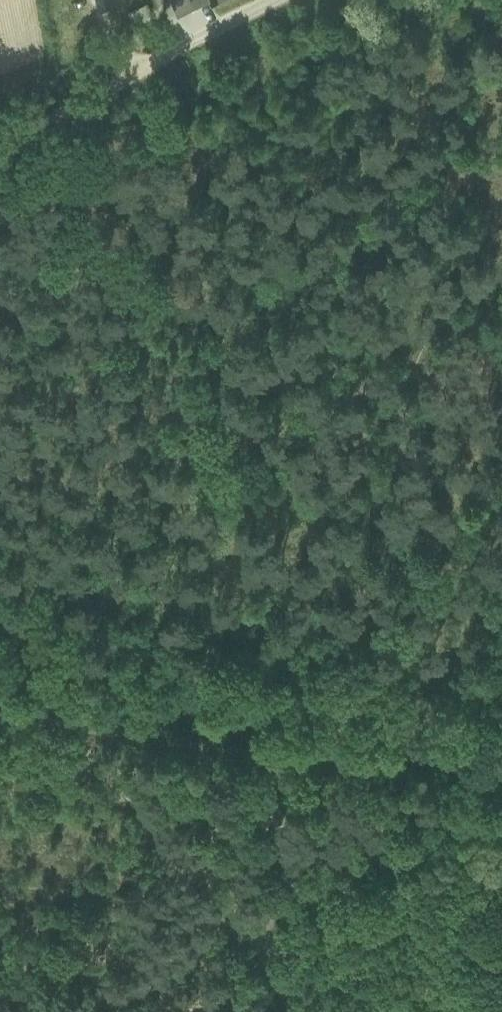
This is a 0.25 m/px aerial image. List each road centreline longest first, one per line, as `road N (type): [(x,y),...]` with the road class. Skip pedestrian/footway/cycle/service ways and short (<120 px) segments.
road 1 (track): [(246,943),(501,818)]
road 2 (unclassified): [(142,78),(304,0)]
road 3 (track): [(93,1011),(246,943)]
road 4 (track): [(142,78),(0,144)]

